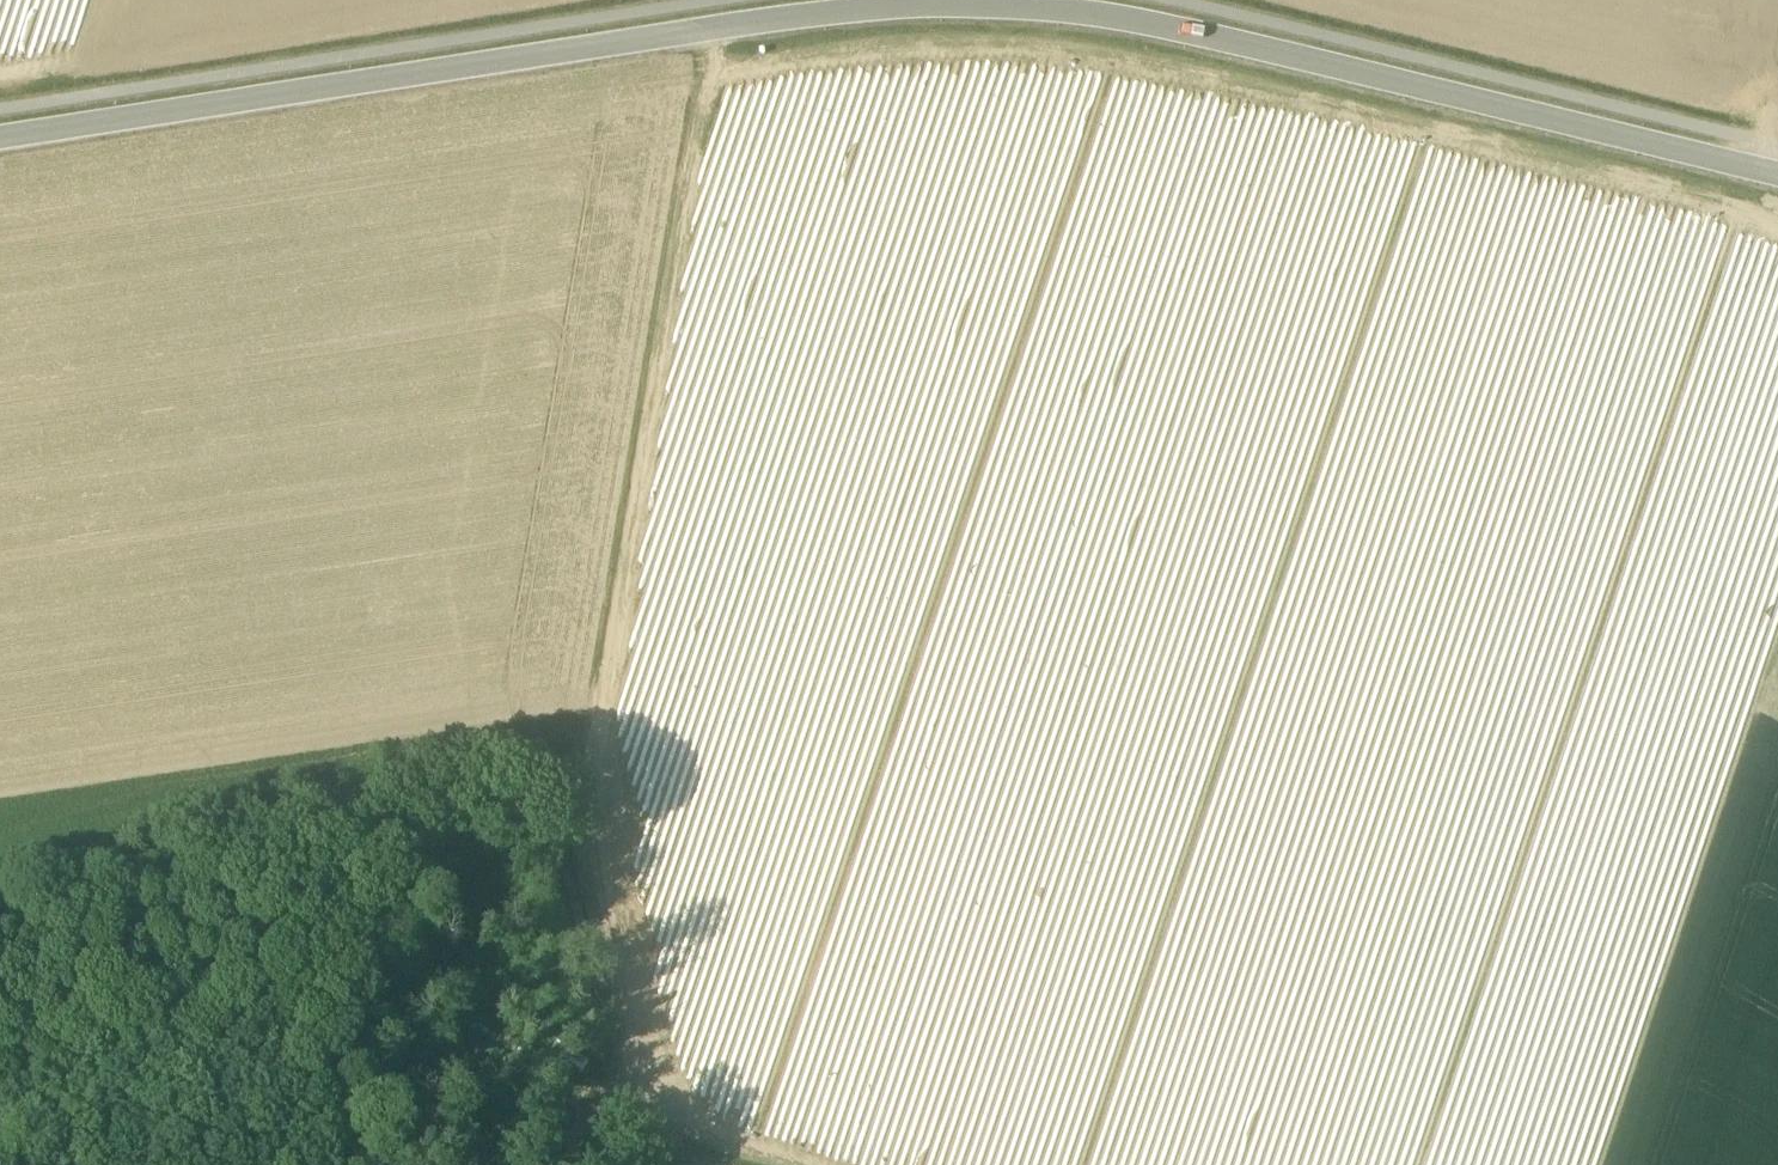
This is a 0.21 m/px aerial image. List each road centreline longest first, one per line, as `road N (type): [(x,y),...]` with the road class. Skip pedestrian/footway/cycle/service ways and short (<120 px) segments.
road 1 (unclassified): [(1777,174),(1225,40),(965,6),(711,31),(0,139)]

